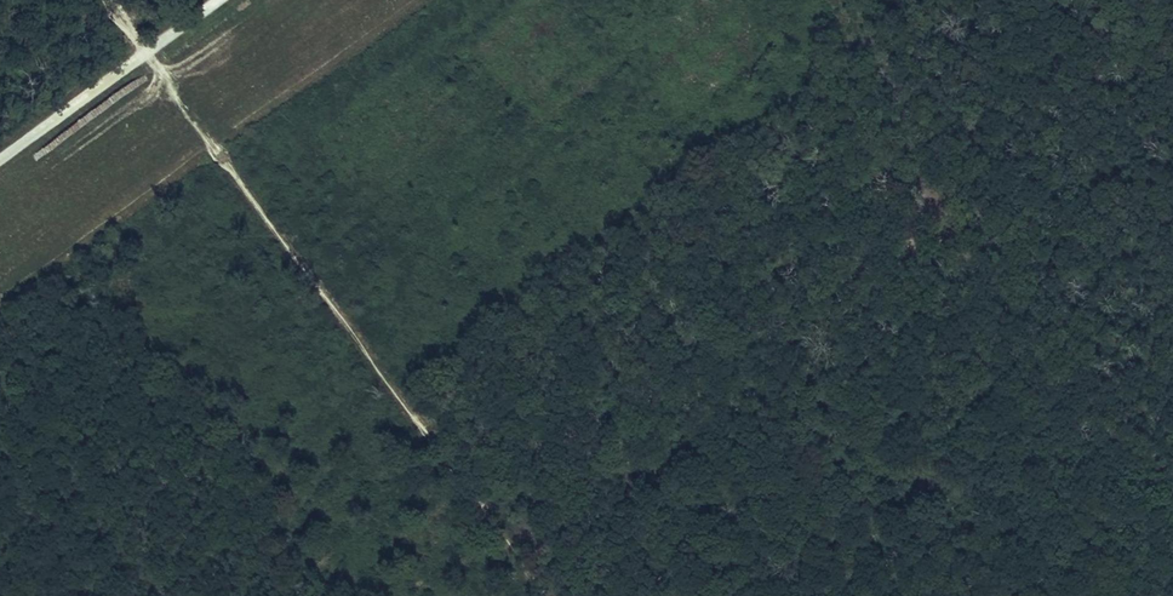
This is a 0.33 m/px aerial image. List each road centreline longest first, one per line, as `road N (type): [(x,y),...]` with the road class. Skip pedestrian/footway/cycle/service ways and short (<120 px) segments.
road 1 (track): [(216,0),(0,156)]

